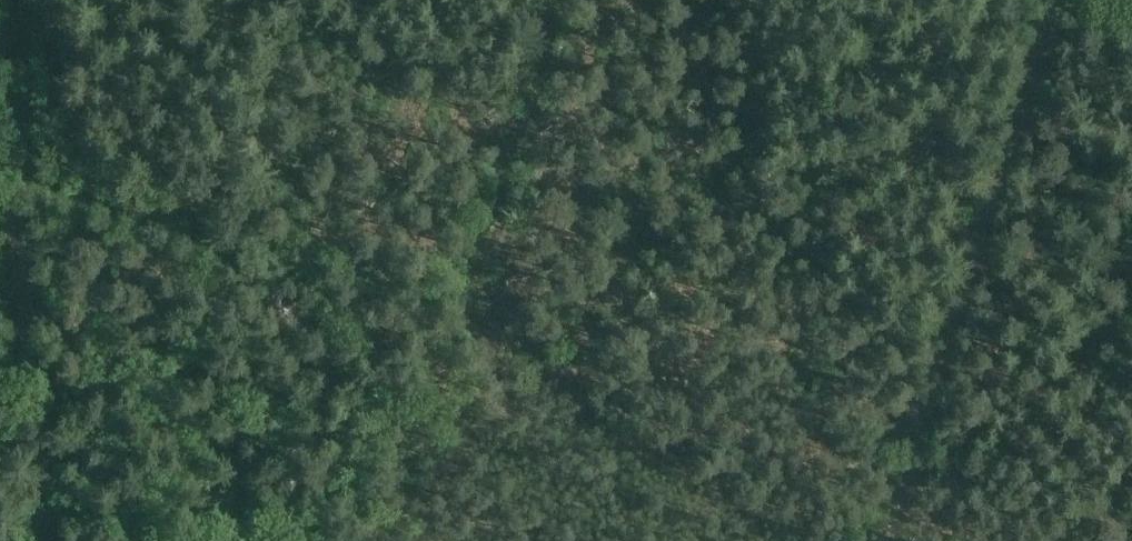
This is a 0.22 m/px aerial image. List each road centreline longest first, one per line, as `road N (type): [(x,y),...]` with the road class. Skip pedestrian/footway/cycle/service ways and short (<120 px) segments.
road 1 (track): [(887,540),(1054,0)]
road 2 (unclassified): [(40,540),(7,0)]

